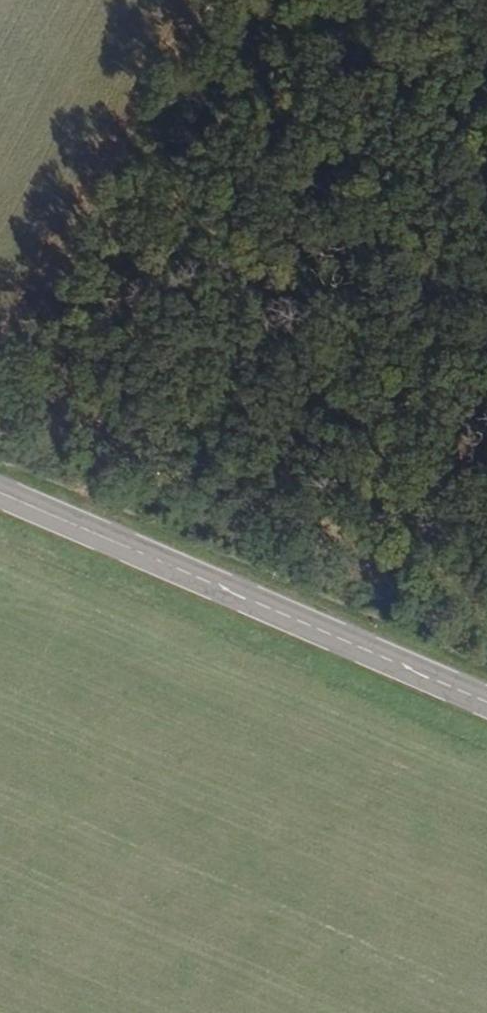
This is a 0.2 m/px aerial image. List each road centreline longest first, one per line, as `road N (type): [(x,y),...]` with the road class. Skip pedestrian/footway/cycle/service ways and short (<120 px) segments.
road 1 (secondary): [(0,496),(486,707)]

